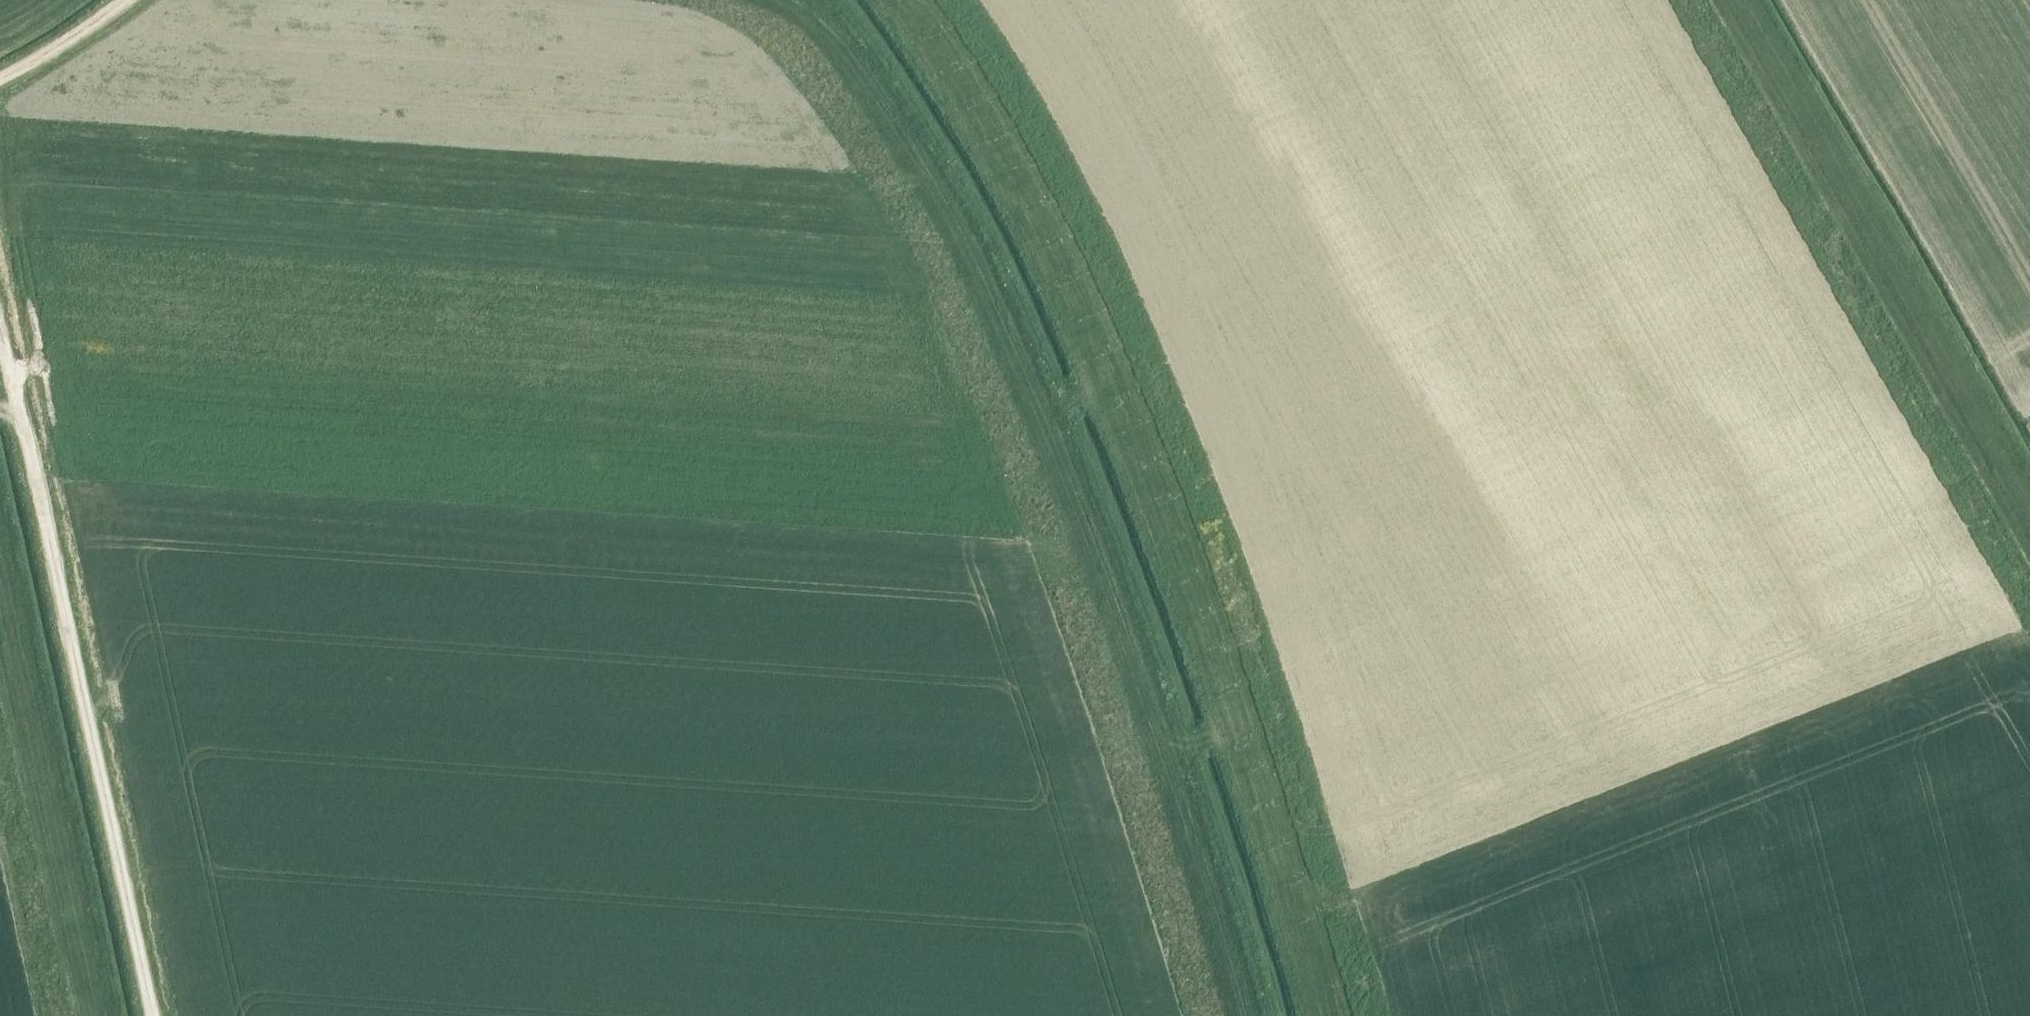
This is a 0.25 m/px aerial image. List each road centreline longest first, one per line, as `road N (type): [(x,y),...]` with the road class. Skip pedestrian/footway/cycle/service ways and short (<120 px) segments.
road 1 (track): [(151,1015),(0,323)]
road 2 (track): [(0,80),(123,0)]

